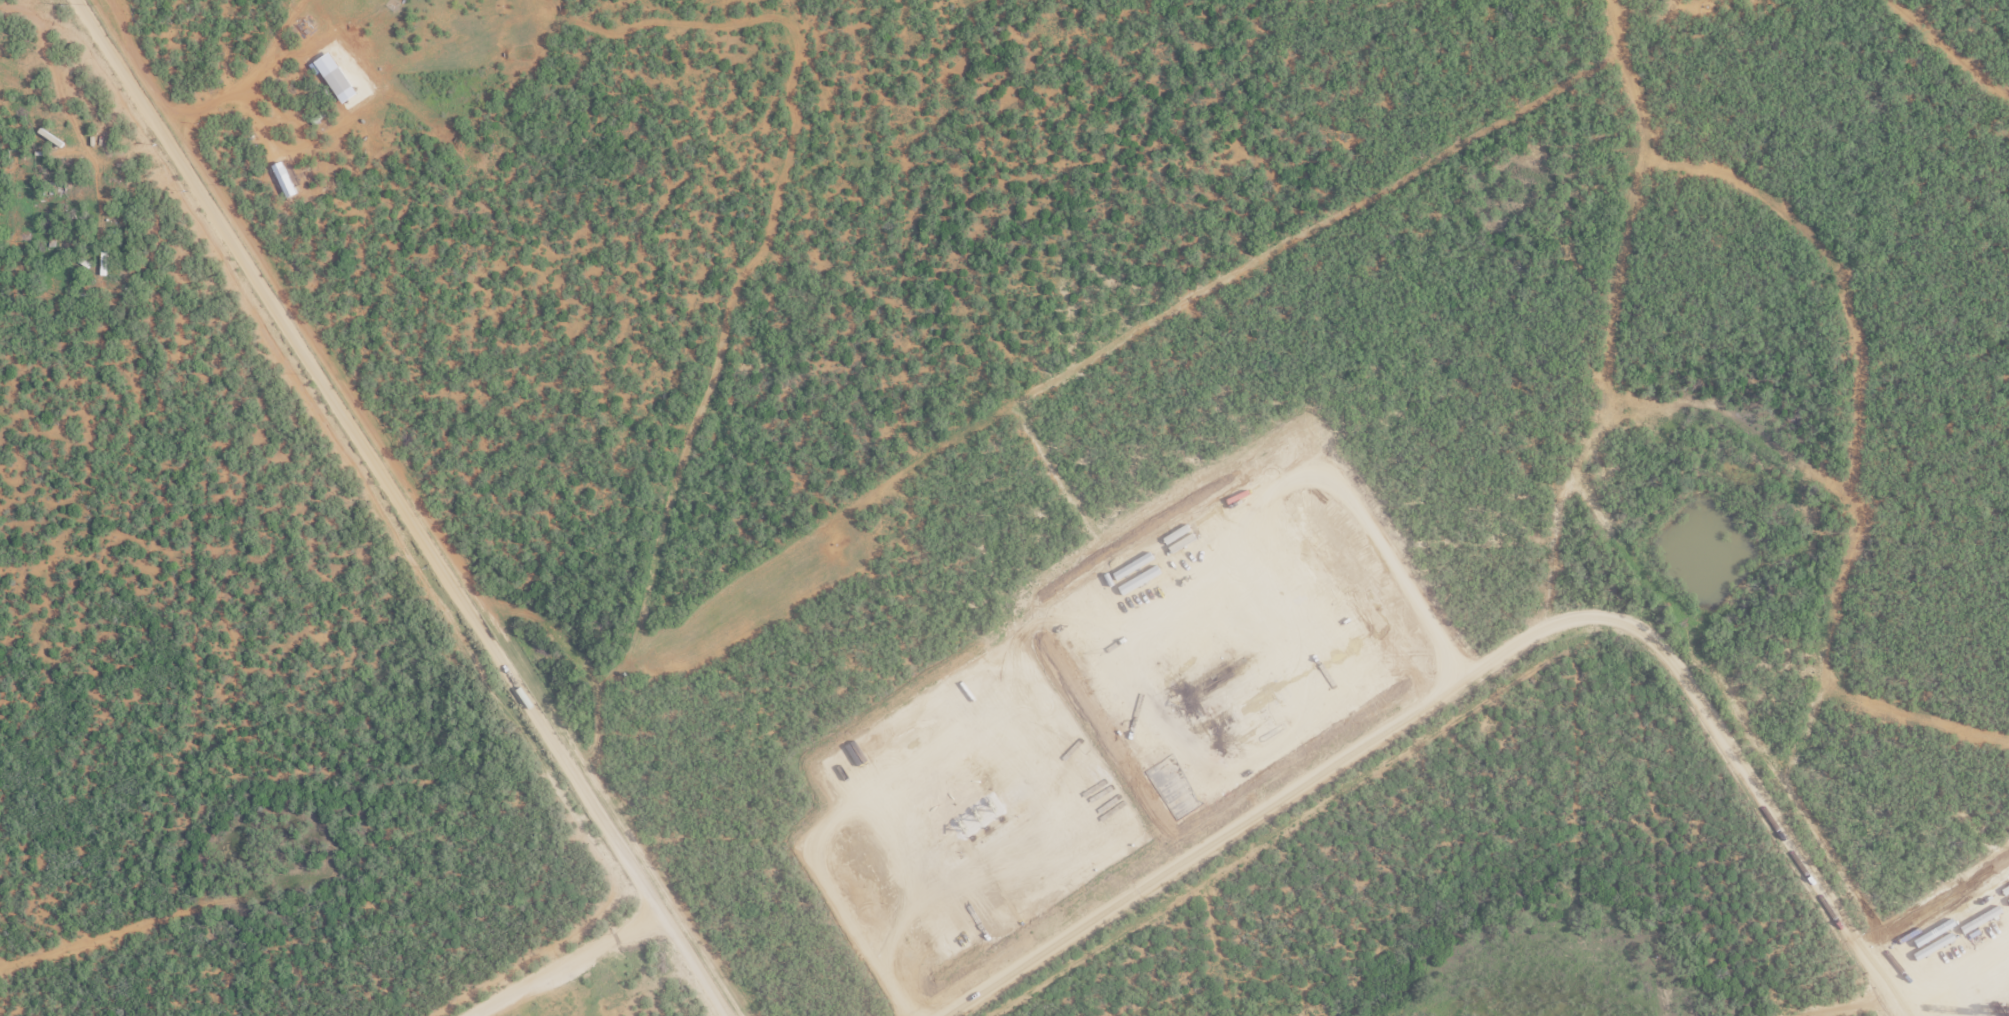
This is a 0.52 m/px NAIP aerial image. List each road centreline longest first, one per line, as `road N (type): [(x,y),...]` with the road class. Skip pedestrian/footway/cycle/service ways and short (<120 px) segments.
road 1 (track): [(472,1015),(662,913)]

